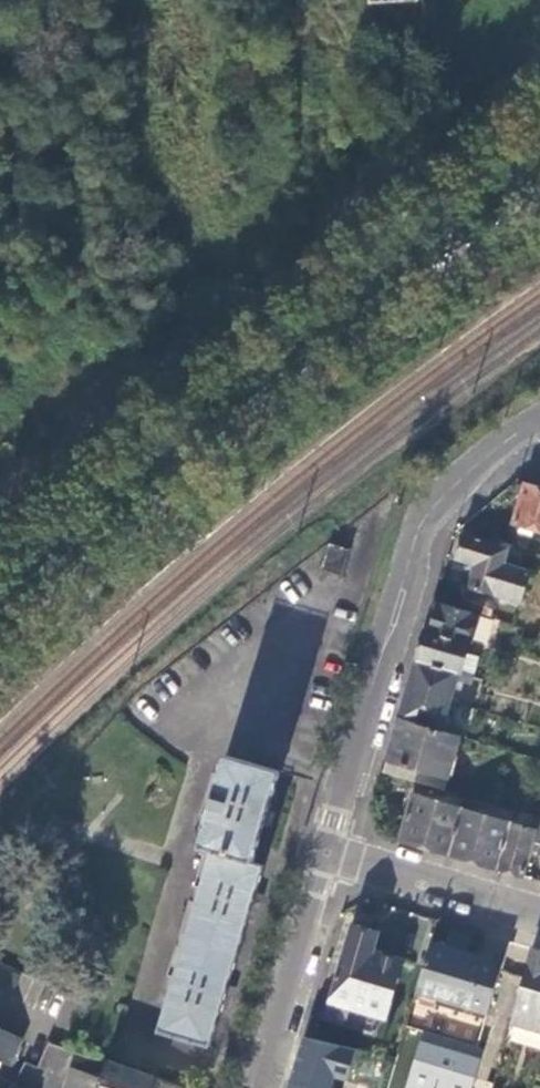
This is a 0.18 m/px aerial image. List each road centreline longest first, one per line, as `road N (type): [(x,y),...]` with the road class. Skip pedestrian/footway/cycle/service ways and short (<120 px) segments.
road 1 (tertiary): [(0,599),(458,224),(539,166)]
road 2 (residential): [(329,855),(423,521),(539,419)]
road 3 (residential): [(258,1087),(329,855)]
road 4 (residential): [(329,855),(539,917)]

